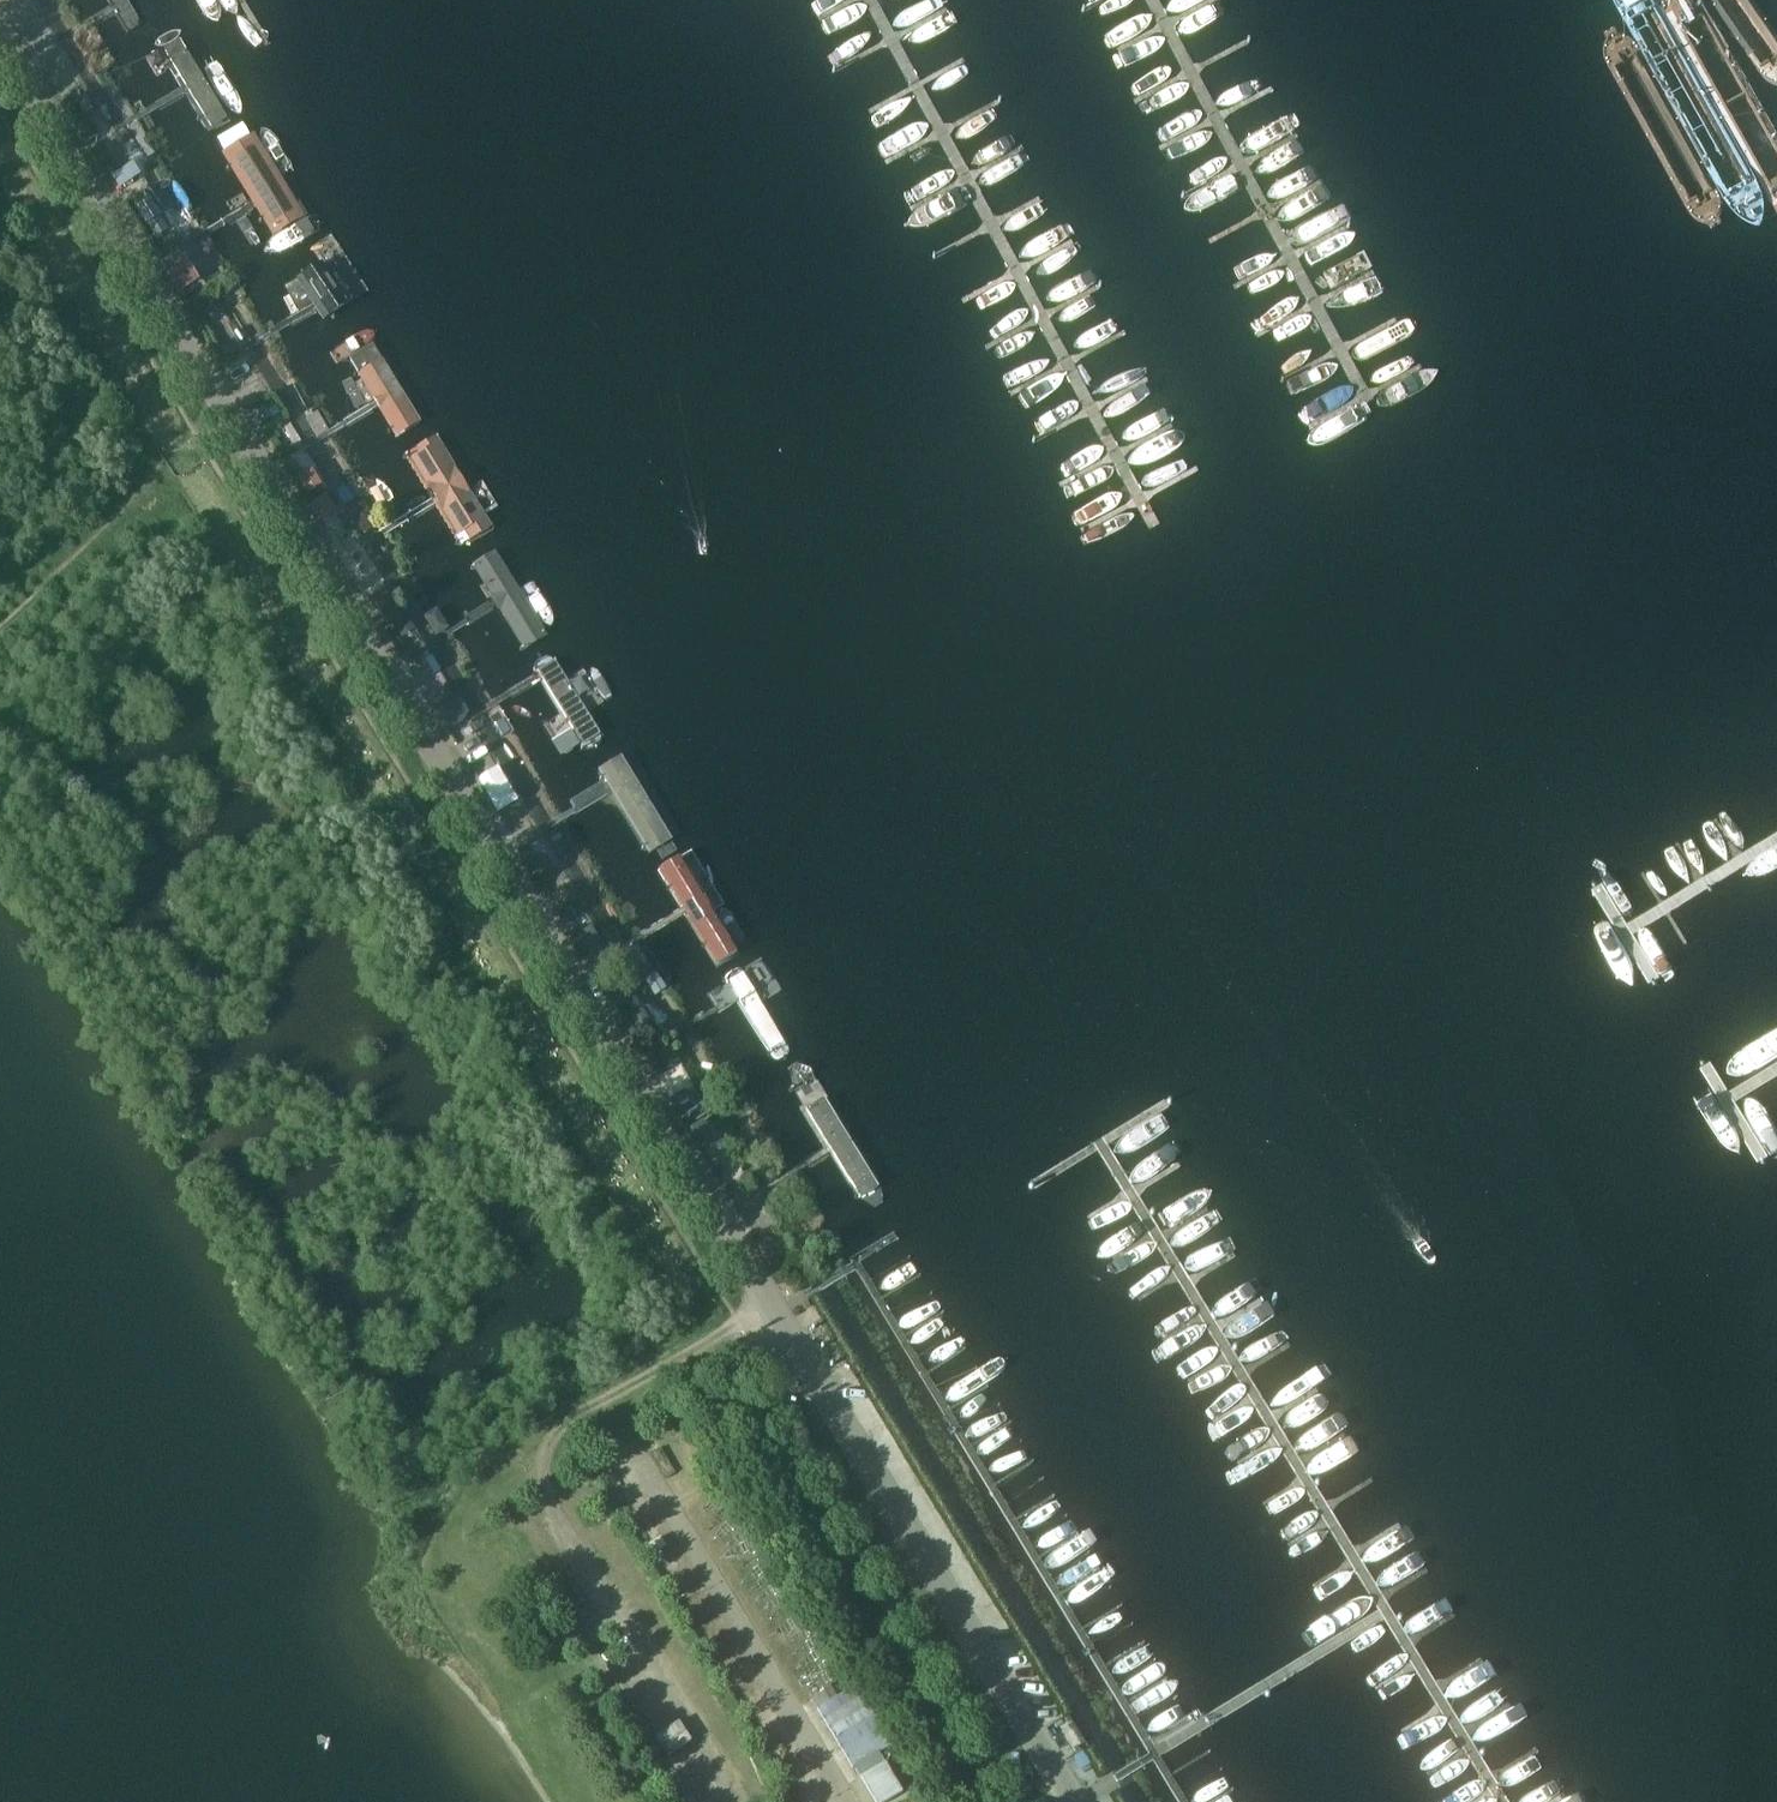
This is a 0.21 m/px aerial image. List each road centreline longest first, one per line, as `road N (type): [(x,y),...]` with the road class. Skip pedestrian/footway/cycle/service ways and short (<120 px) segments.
road 1 (unclassified): [(0,36),(1075,1801)]

